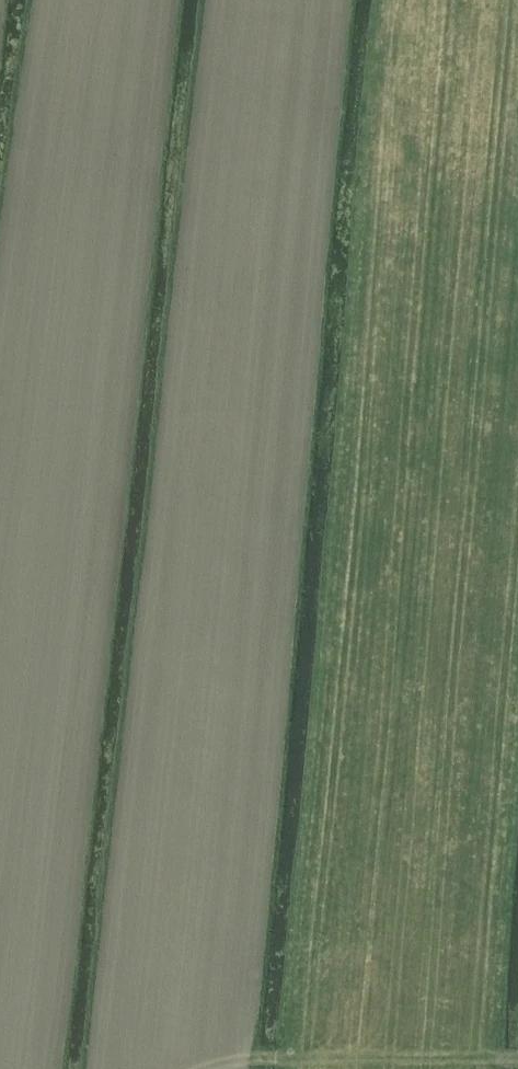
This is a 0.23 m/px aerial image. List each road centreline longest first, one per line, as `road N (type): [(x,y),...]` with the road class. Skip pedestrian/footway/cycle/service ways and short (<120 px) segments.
road 1 (track): [(517,1061),(197,1068)]

